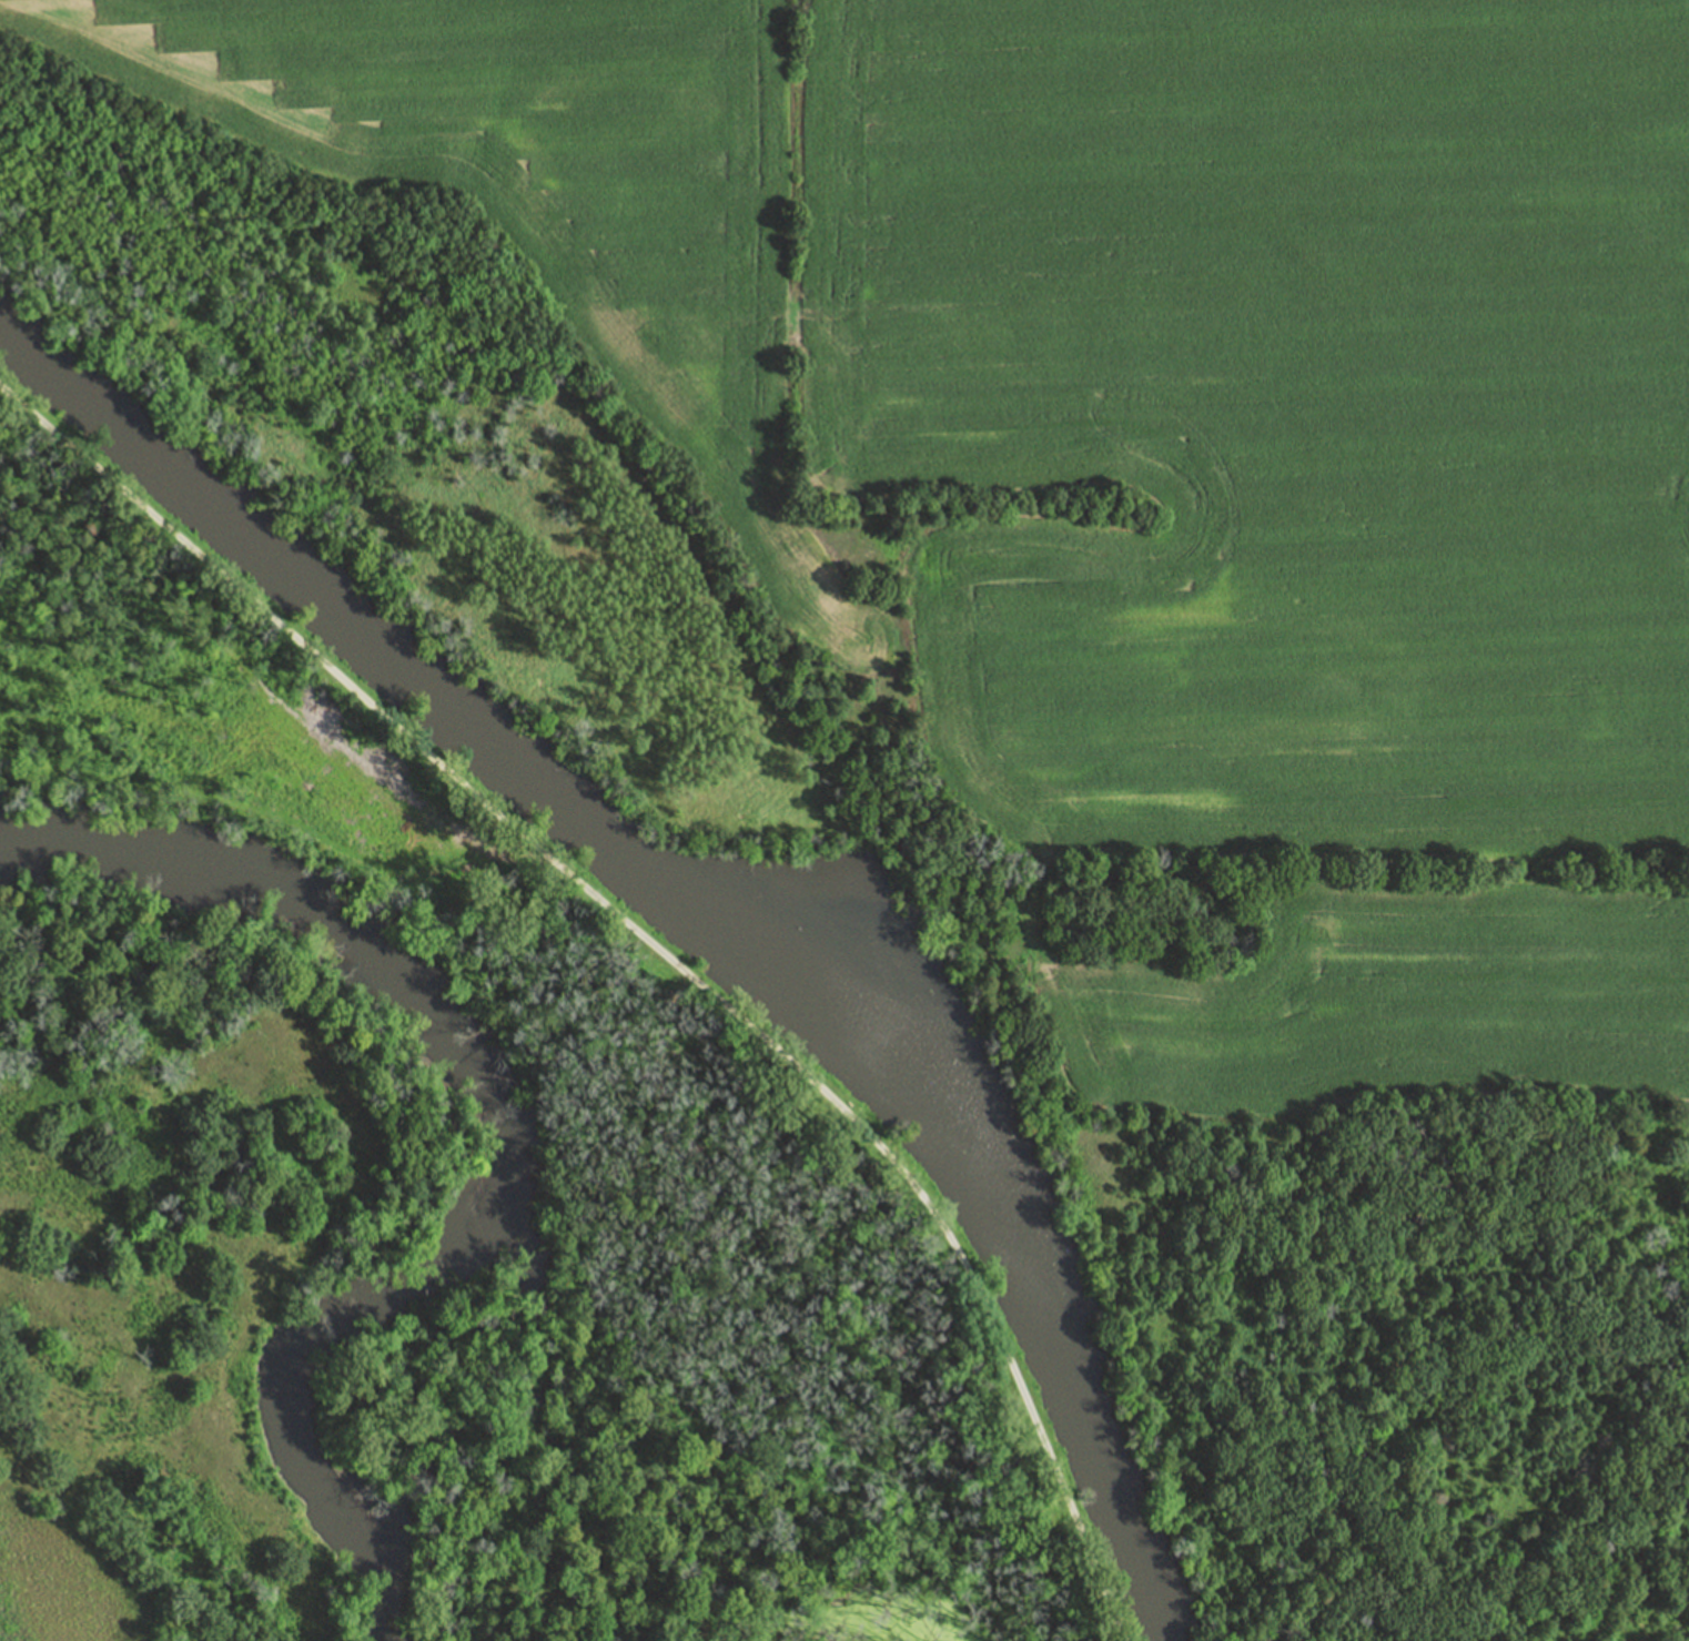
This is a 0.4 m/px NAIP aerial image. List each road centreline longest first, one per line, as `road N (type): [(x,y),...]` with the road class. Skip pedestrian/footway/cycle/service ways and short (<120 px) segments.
road 1 (track): [(0,378),(873,1123),(914,1171),(984,1290),(1128,1640)]

